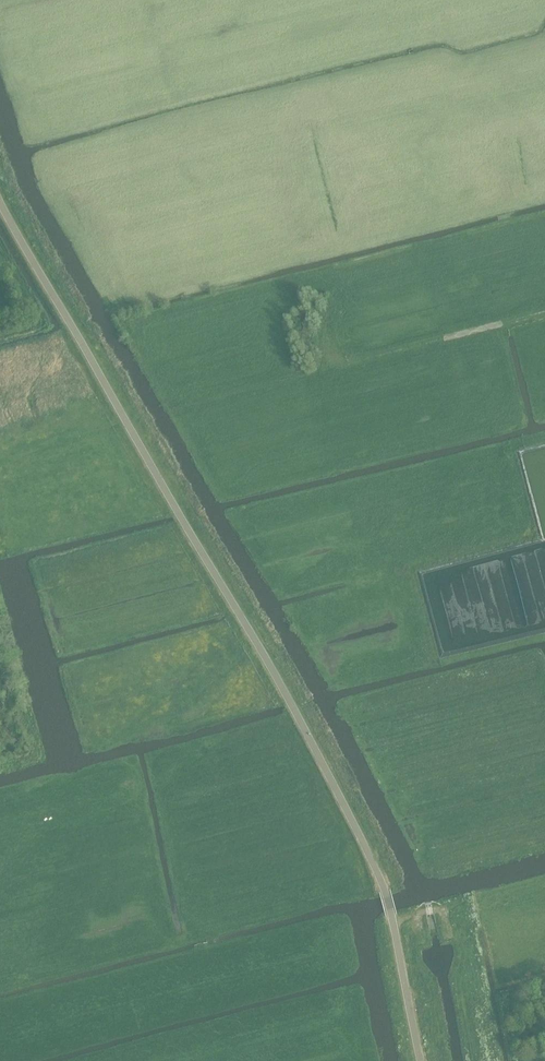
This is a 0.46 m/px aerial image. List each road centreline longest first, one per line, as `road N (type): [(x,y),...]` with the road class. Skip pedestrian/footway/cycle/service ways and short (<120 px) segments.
road 1 (track): [(544,312),(349,362)]

